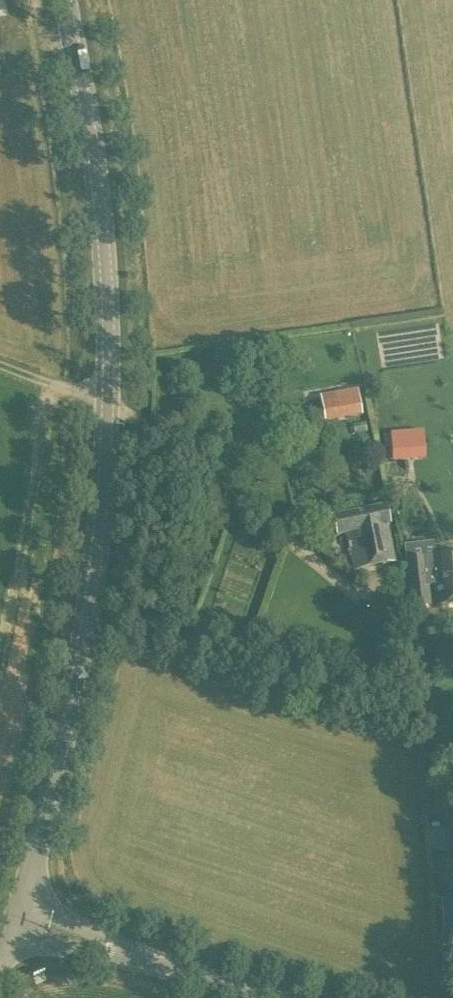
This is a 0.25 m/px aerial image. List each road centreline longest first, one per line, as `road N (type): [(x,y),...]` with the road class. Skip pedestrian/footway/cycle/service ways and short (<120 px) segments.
road 1 (tertiary): [(18,915),(63,757),(105,508),(109,303),(86,82),(68,0)]
road 2 (tertiary): [(279,997),(18,915)]

